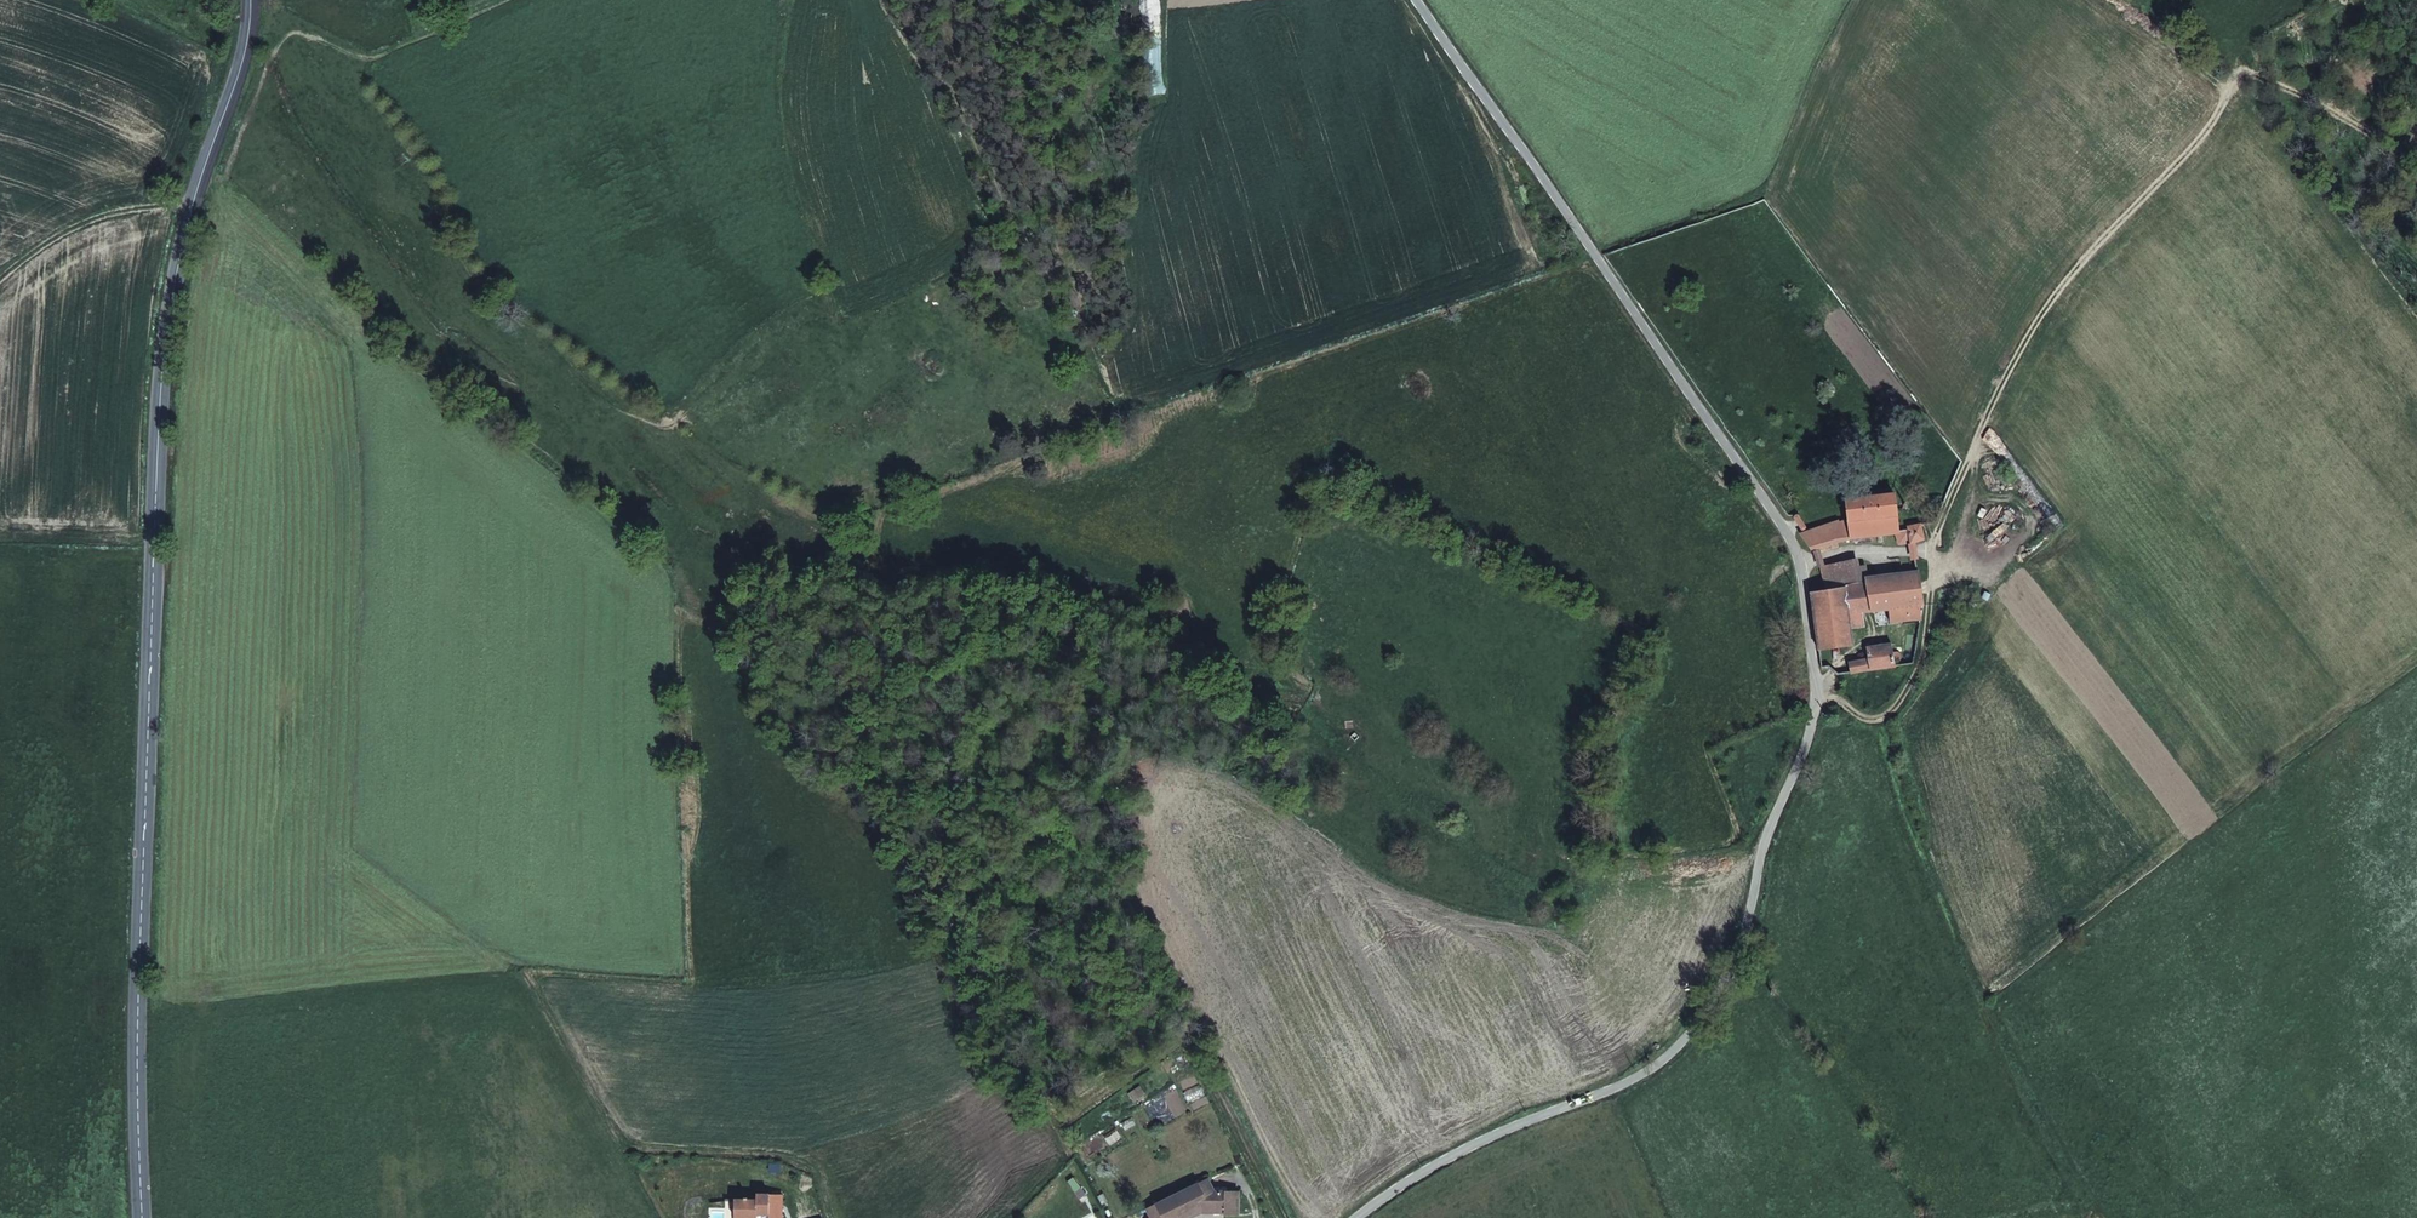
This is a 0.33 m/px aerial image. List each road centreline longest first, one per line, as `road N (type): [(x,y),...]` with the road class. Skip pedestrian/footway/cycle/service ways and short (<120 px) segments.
road 1 (unclassified): [(1422,0),(1805,557),(1824,693),(1771,843),(1755,947),(1686,1049),(1621,1092),(1452,1161),(1371,1217)]
road 2 (secondary): [(253,0),(162,349),(140,1099),(145,1217)]
road 3 (track): [(2247,72),(2201,147),(2071,281),(2027,350),(1979,443),(1946,534),(1926,669),(1885,718),(1867,717),(1824,693)]

